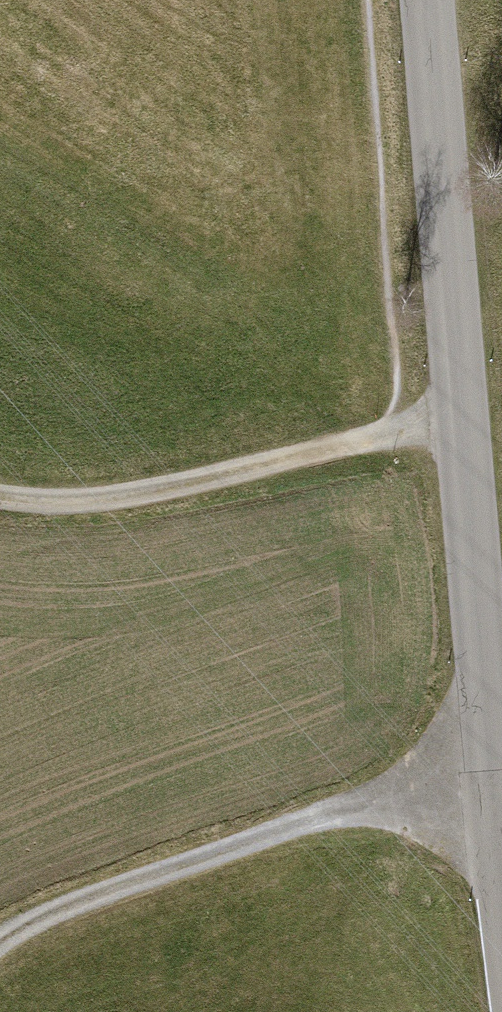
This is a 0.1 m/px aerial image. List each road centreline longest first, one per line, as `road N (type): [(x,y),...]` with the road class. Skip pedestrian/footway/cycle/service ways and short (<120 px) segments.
road 1 (tertiary): [(423,0),(501,864)]
road 2 (track): [(0,948),(47,920),(493,760)]
road 3 (track): [(0,503),(84,515),(461,428)]

